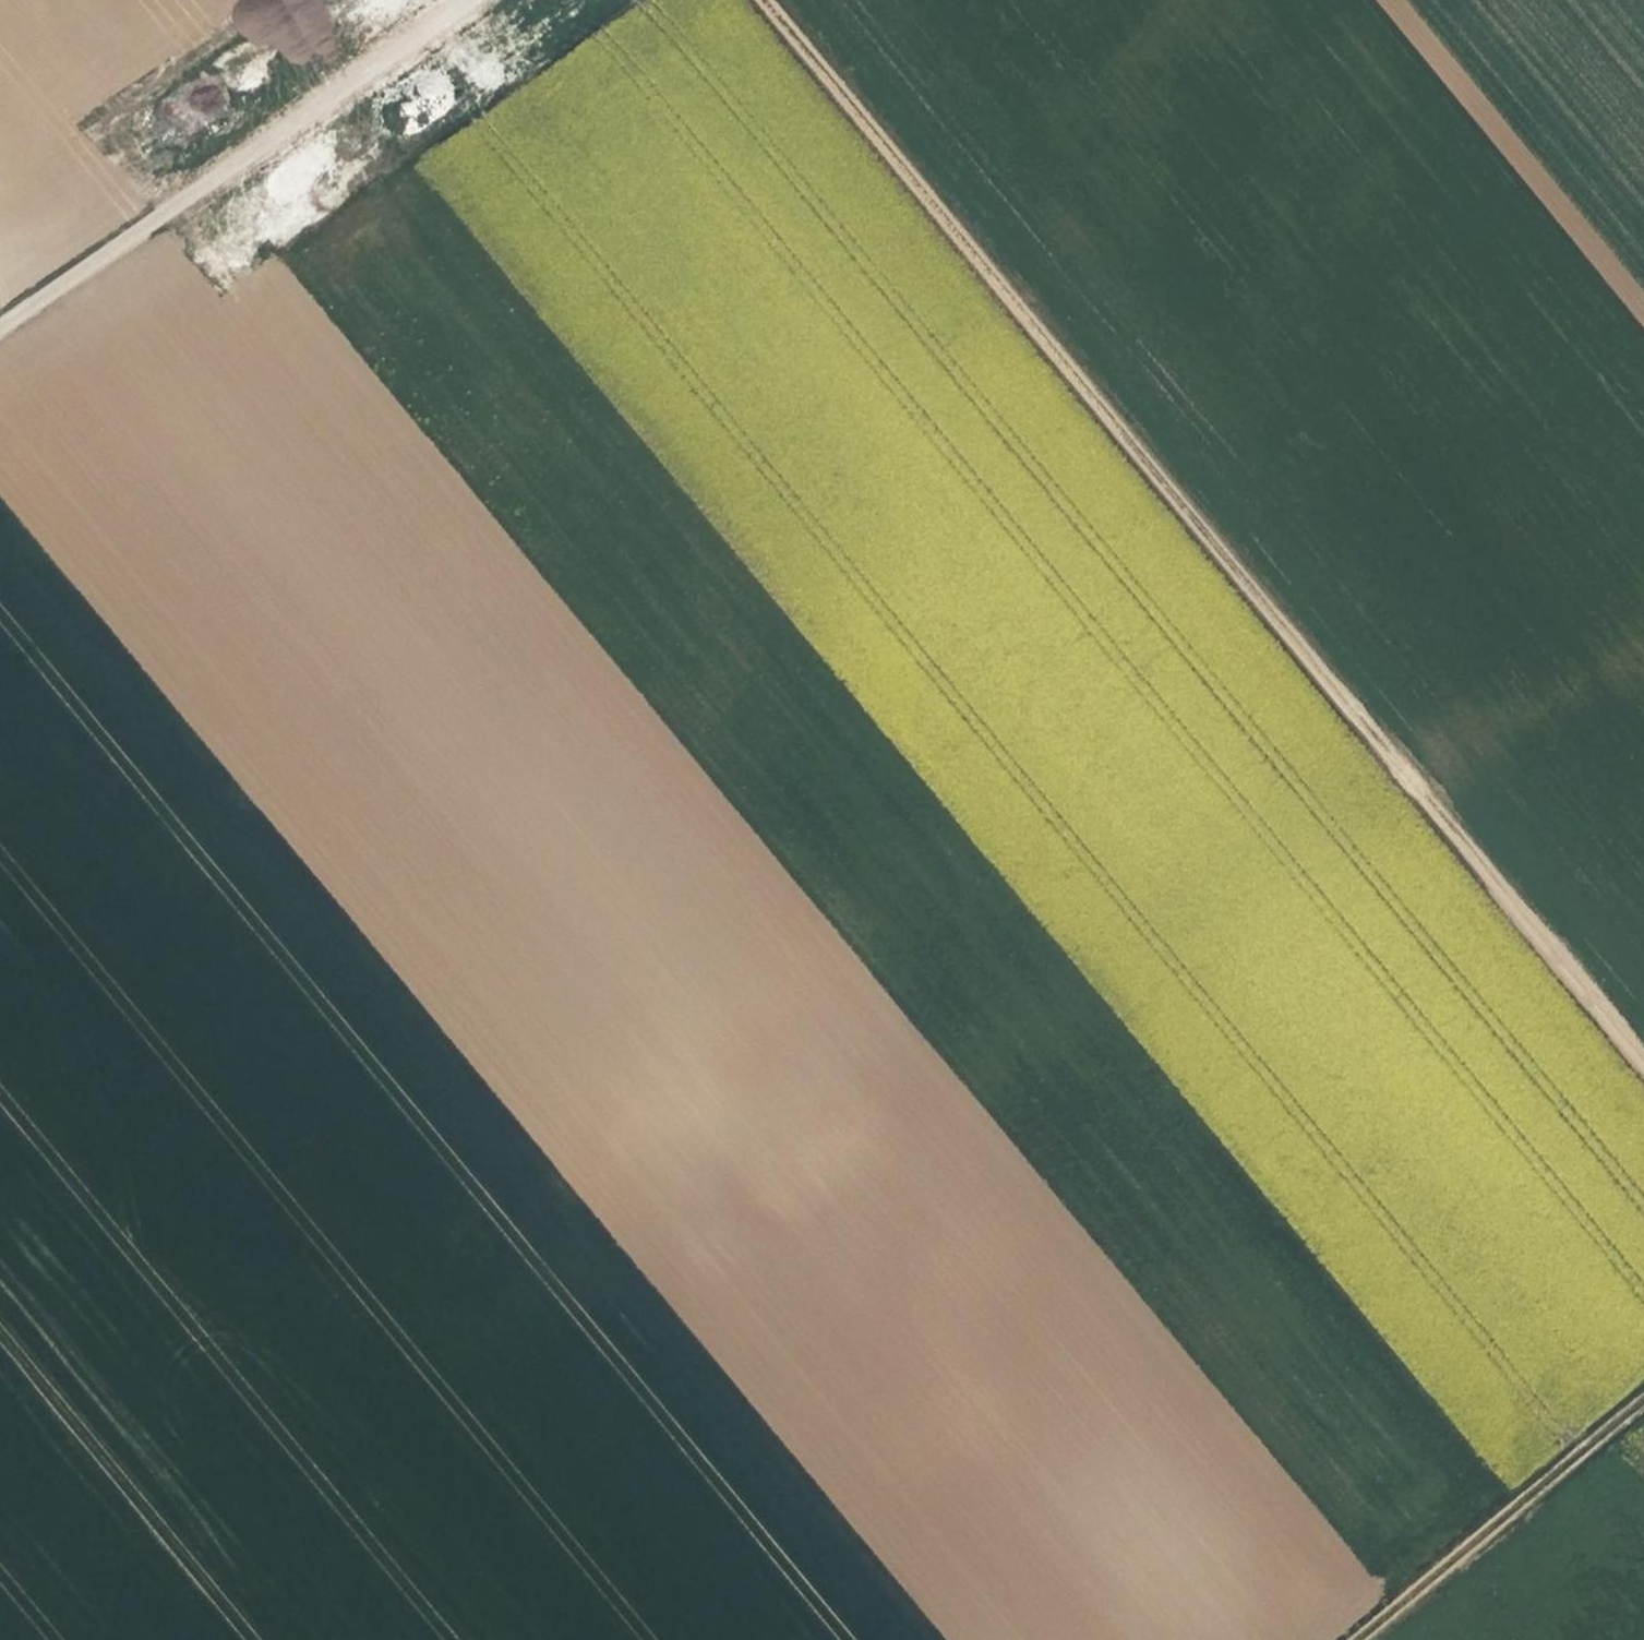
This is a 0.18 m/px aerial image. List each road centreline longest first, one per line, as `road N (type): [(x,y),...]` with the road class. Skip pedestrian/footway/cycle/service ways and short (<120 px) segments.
road 1 (track): [(1643,1056),(786,0)]
road 2 (track): [(1358,1639),(1643,1399)]

